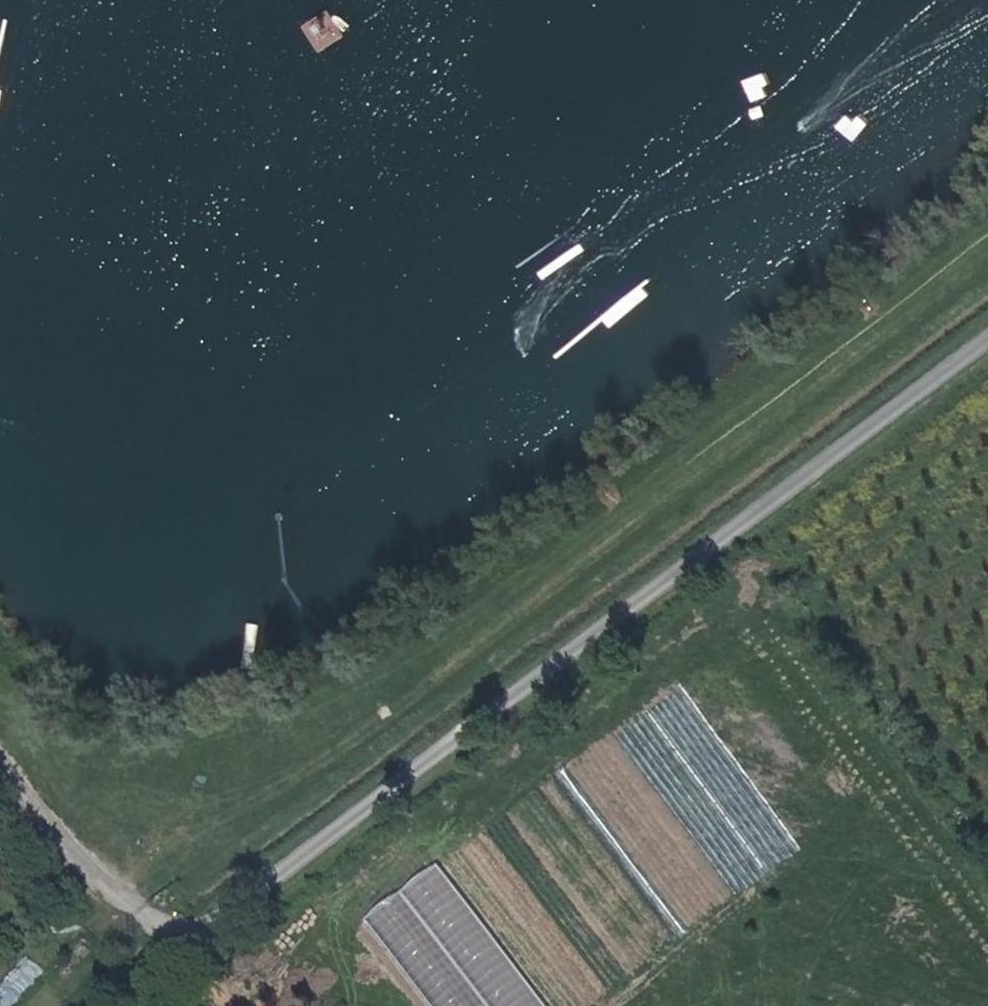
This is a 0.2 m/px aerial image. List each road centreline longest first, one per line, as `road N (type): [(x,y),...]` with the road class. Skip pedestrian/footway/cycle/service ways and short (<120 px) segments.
road 1 (unclassified): [(137,1005),(198,940),(987,347)]

